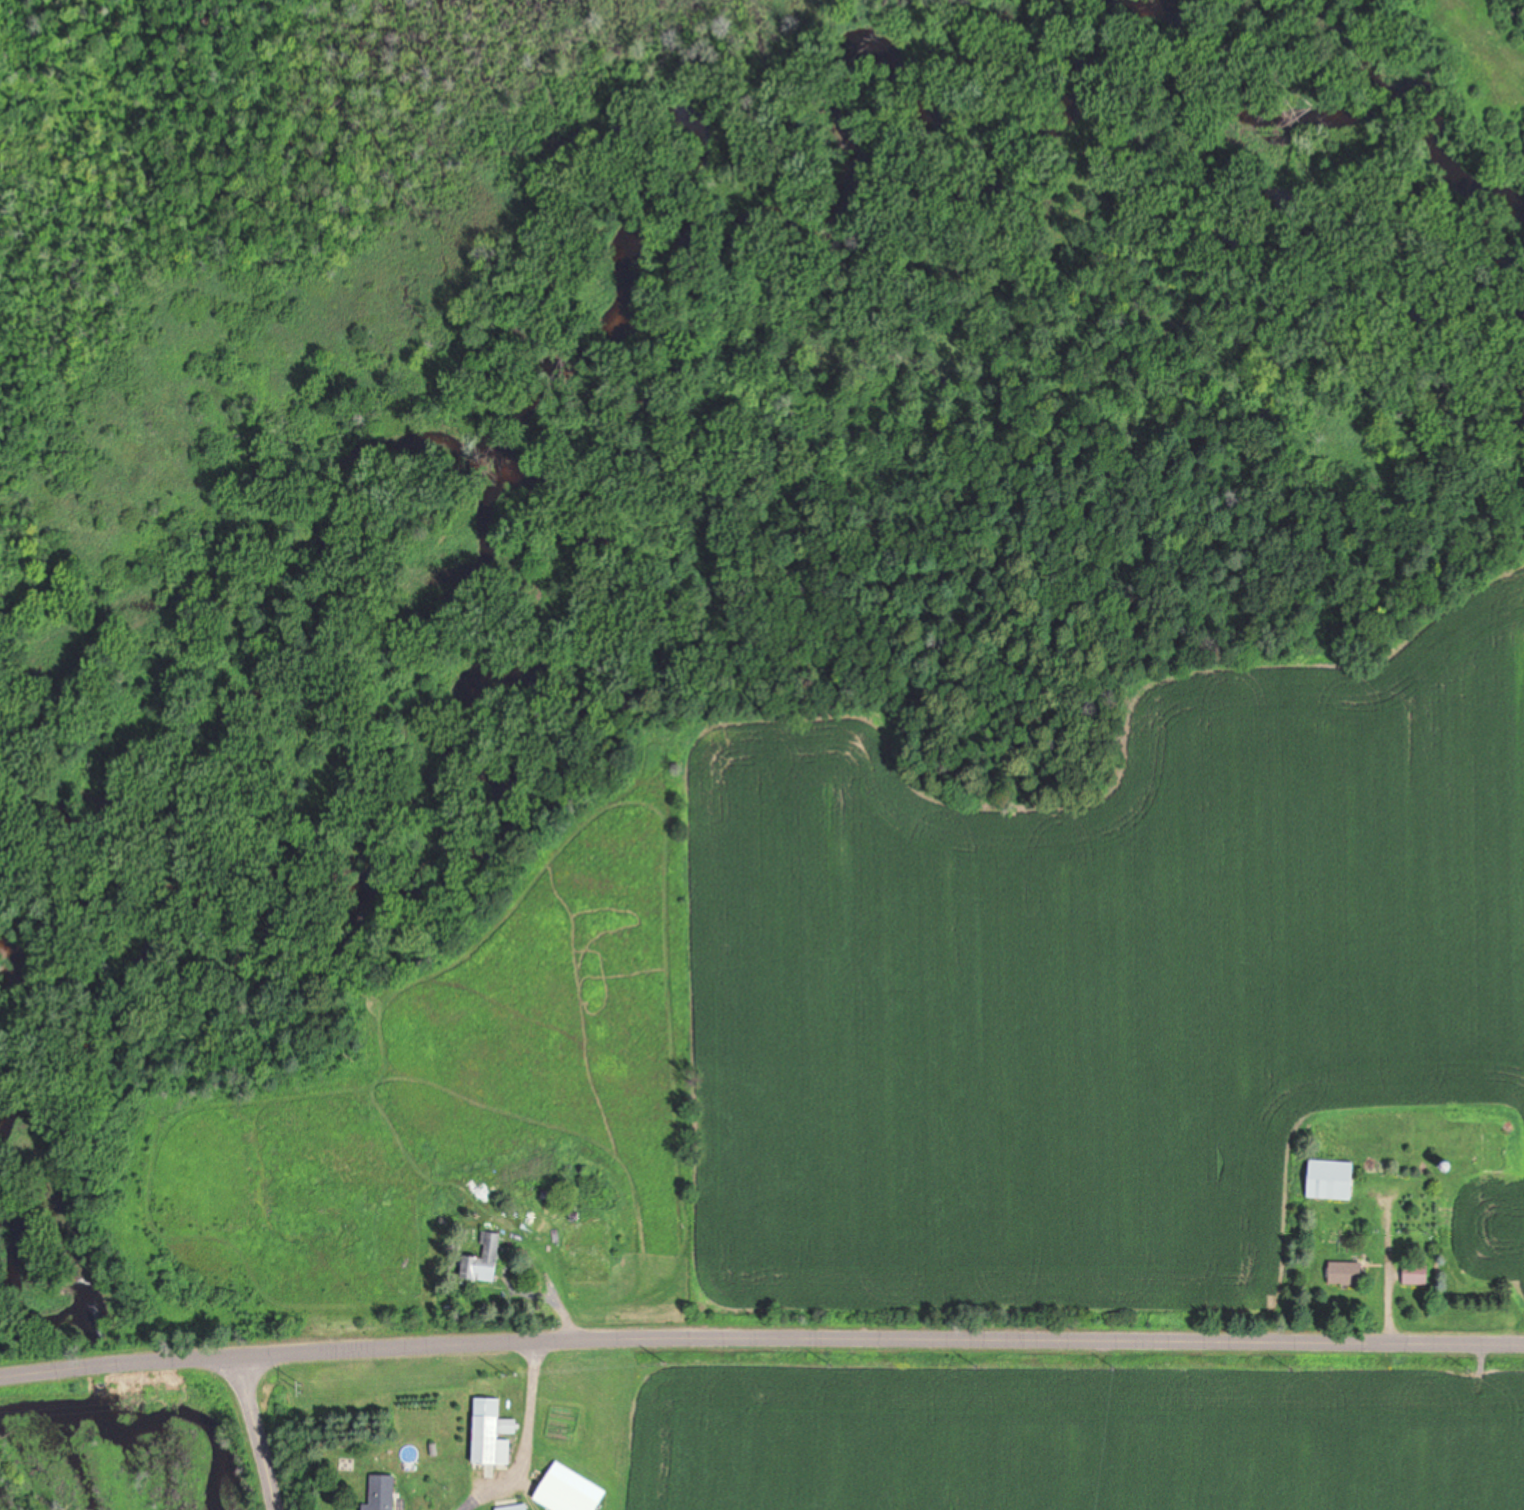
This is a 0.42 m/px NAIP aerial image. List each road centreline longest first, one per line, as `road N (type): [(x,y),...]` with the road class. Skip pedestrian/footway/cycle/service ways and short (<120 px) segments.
road 1 (residential): [(0,1359),(253,1338),(1071,1326),(1523,1335)]
road 2 (residential): [(275,1509),(253,1338)]

